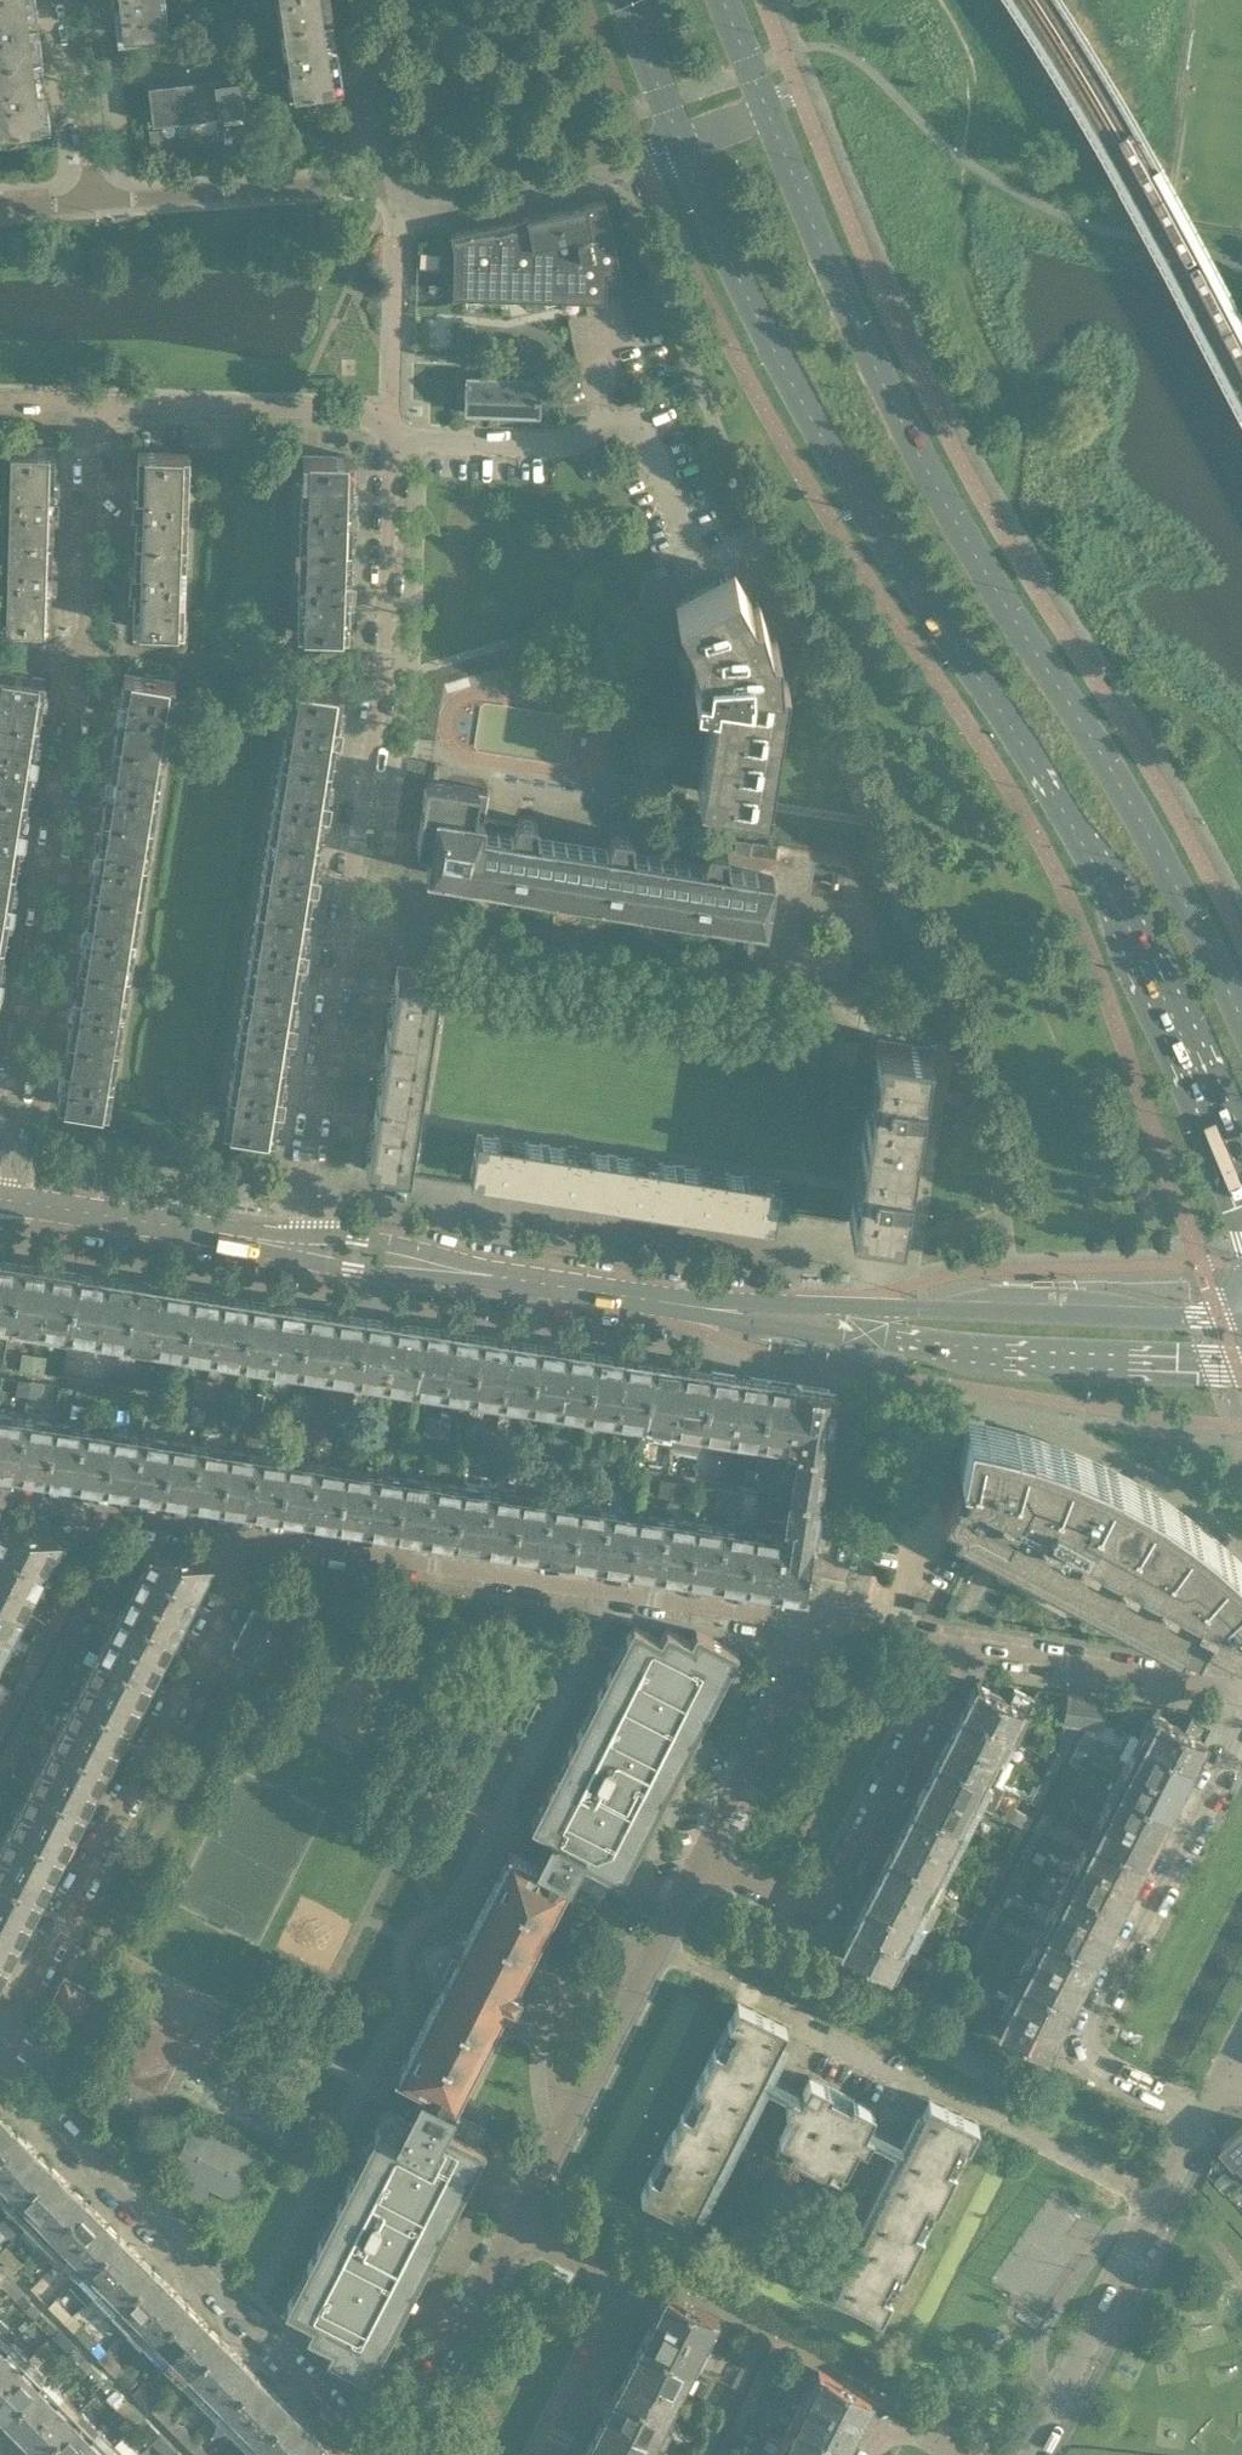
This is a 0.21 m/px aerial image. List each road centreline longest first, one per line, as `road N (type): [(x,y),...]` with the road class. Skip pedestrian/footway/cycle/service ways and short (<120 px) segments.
road 1 (secondary): [(681,144),(854,504),(1034,765),(1112,895),(1200,1081),(1241,1193)]
road 2 (secondary): [(1241,1024),(1163,861),(979,564),(896,407),(765,104)]
road 3 (residential): [(92,404),(83,650),(0,1199)]
road 4 (residential): [(262,1537),(0,2050)]
road 5 (tertiary): [(859,1314),(651,1301),(295,1247)]
road 6 (residential): [(818,1621),(262,1537)]
road 7 (residential): [(373,2454),(0,2075)]
road 8 (residential): [(847,1000),(344,919)]
road 9 (residential): [(1204,2108),(1097,2055),(1088,2038),(1091,2017),(1241,1719)]
road 10 (residential): [(344,919),(384,656),(388,438)]
road 11 (residential): [(698,1858),(805,1911),(829,1901),(963,1647)]
road 12 (residential): [(511,2225),(698,1858)]
road 13 (tertiary): [(859,1314),(906,1342),(1241,1372)]
road 14 (residential): [(809,2024),(1155,2201)]
road 15 (tertiary): [(1241,1319),(912,1306),(859,1314)]
road 16 (residential): [(295,1247),(344,919)]
road 17 (residential): [(548,2454),(634,2290),(511,2225)]
road 18 (residential): [(388,438),(388,417),(361,411),(92,404)]
road 19 (residential): [(818,1621),(835,1576),(865,1371),(859,1314)]
road 20 (residential): [(396,178),(95,201)]
road 21 (tertiary): [(295,1247),(0,1201)]
road 22 (residential): [(1024,2454),(1155,2201)]
road 23 (residential): [(1241,1692),(963,1647)]
road 24 (residential): [(646,159),(445,213),(406,208),(396,178)]
road 25 (residential): [(698,1858),(818,1621)]
road 26 (residential): [(262,1537),(0,1497)]
road 27 (residential): [(394,2454),(511,2225)]
road 28 (residential): [(388,438),(567,443),(607,429)]
road 29 (residential): [(71,0),(95,201)]
road 30 (residential): [(396,178),(374,0)]
road 31 (secondary): [(625,0),(681,144)]
road 32 (residential): [(963,1647),(818,1621)]

